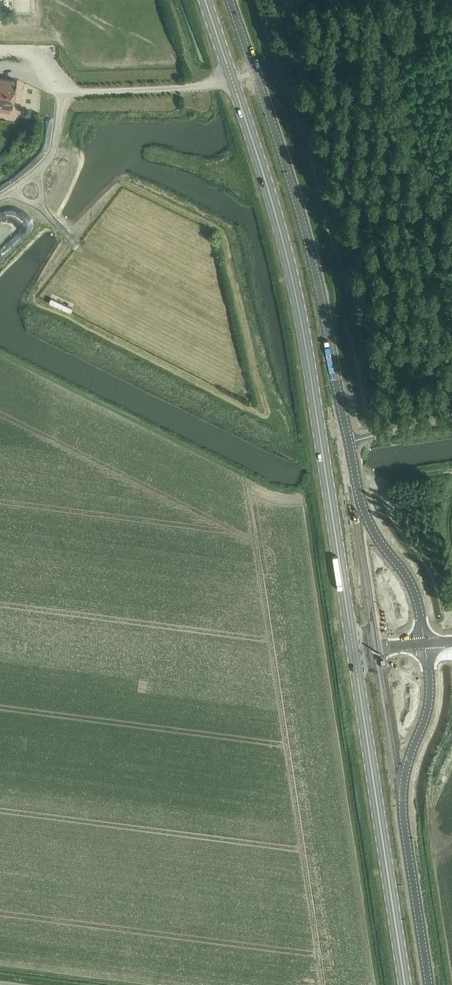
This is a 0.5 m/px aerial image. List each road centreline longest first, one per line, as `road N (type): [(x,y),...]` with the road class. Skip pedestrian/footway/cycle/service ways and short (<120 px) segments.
road 1 (unclassified): [(427,643),(413,583),(363,506),(306,234),(229,0)]
road 2 (primary): [(326,477),(283,240),(205,0)]
road 3 (unclassified): [(430,984),(403,793),(430,696),(427,643)]
road 4 (primary): [(405,984),(354,651)]
road 5 (primary): [(326,477),(354,651)]

